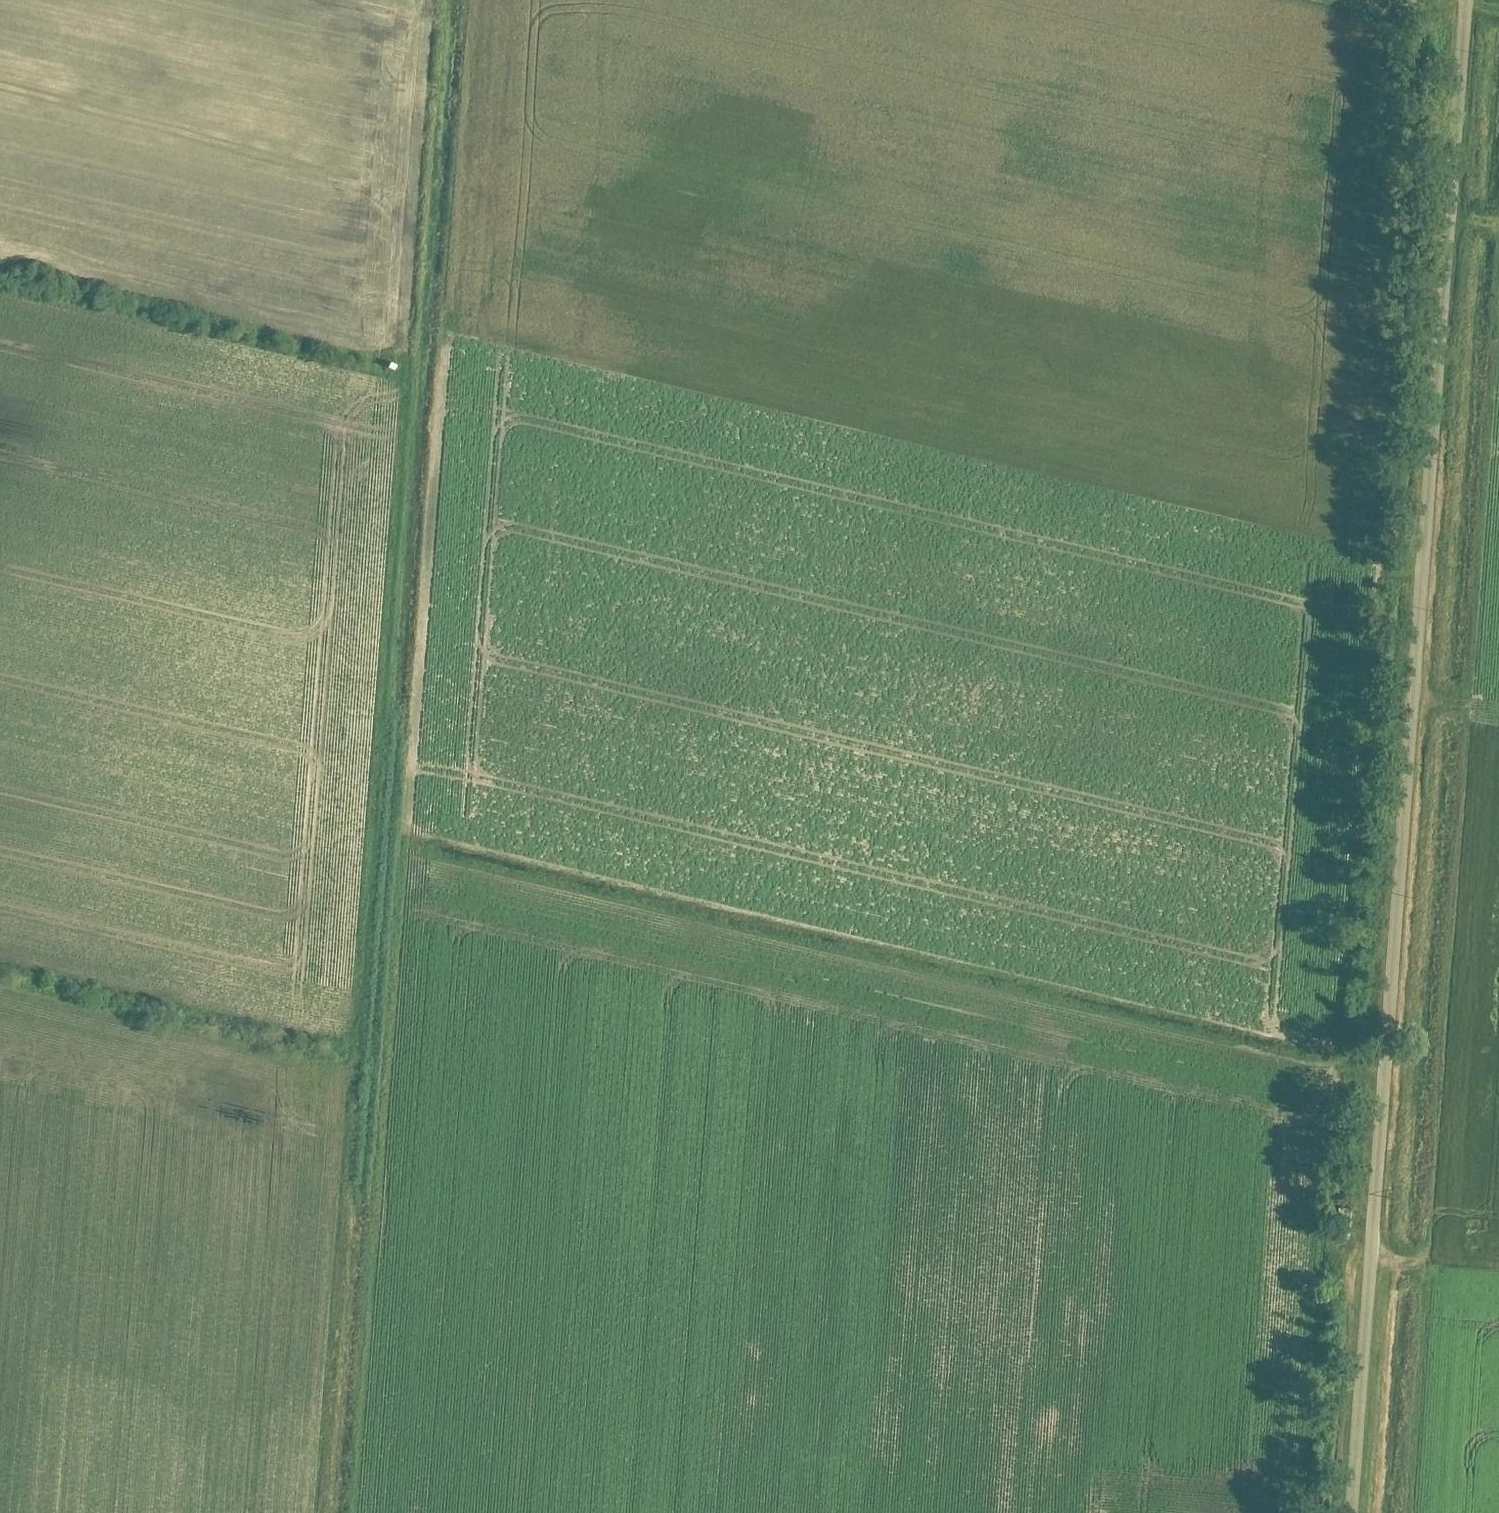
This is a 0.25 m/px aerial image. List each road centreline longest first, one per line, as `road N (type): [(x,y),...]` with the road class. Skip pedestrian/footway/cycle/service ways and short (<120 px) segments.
road 1 (unclassified): [(1465,0),(1350,1512)]

